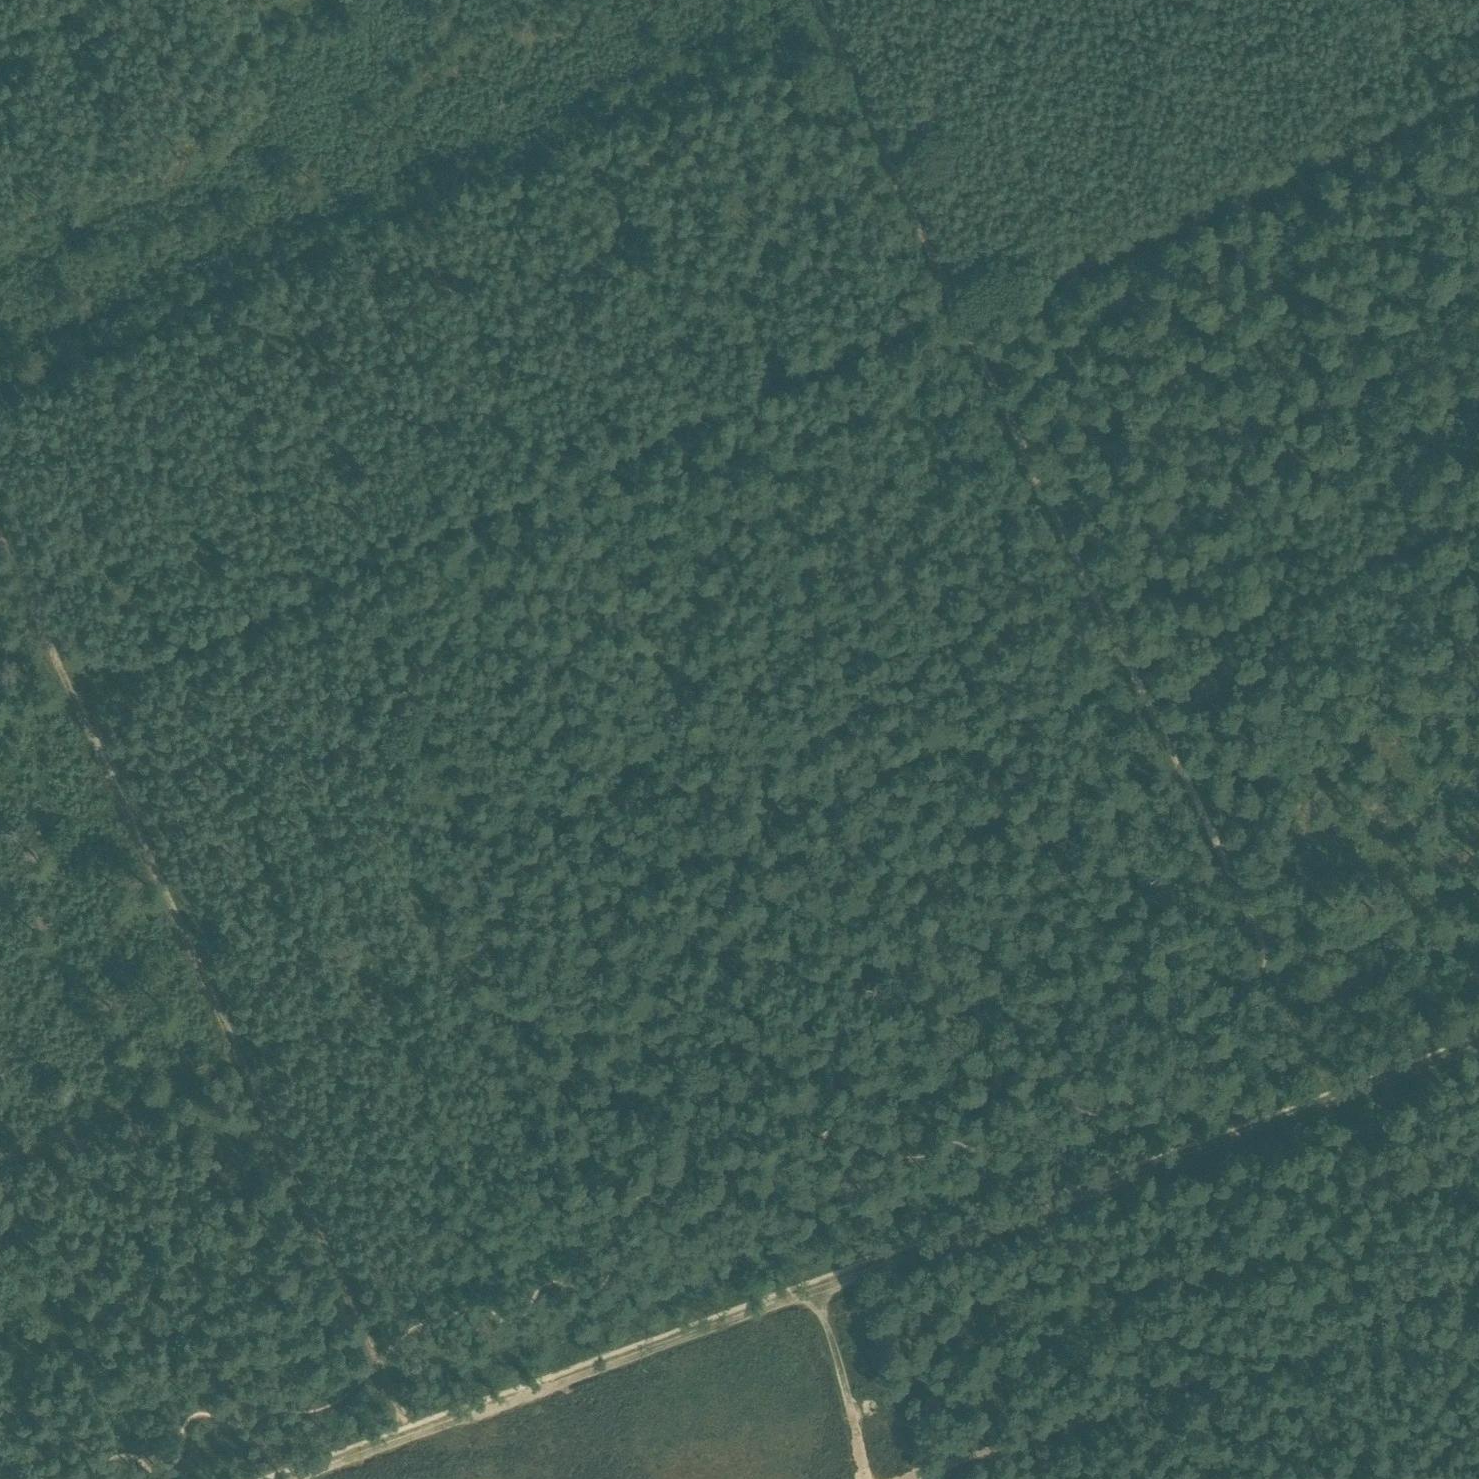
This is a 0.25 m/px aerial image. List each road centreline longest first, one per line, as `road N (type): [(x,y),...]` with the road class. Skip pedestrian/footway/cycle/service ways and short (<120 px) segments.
road 1 (track): [(282,1478),(1478,1042)]
road 2 (track): [(0,546),(400,1438)]
road 3 (track): [(1105,661),(801,0)]
road 4 (track): [(1246,954),(1105,661)]
road 5 (track): [(1246,954),(1317,1100)]

